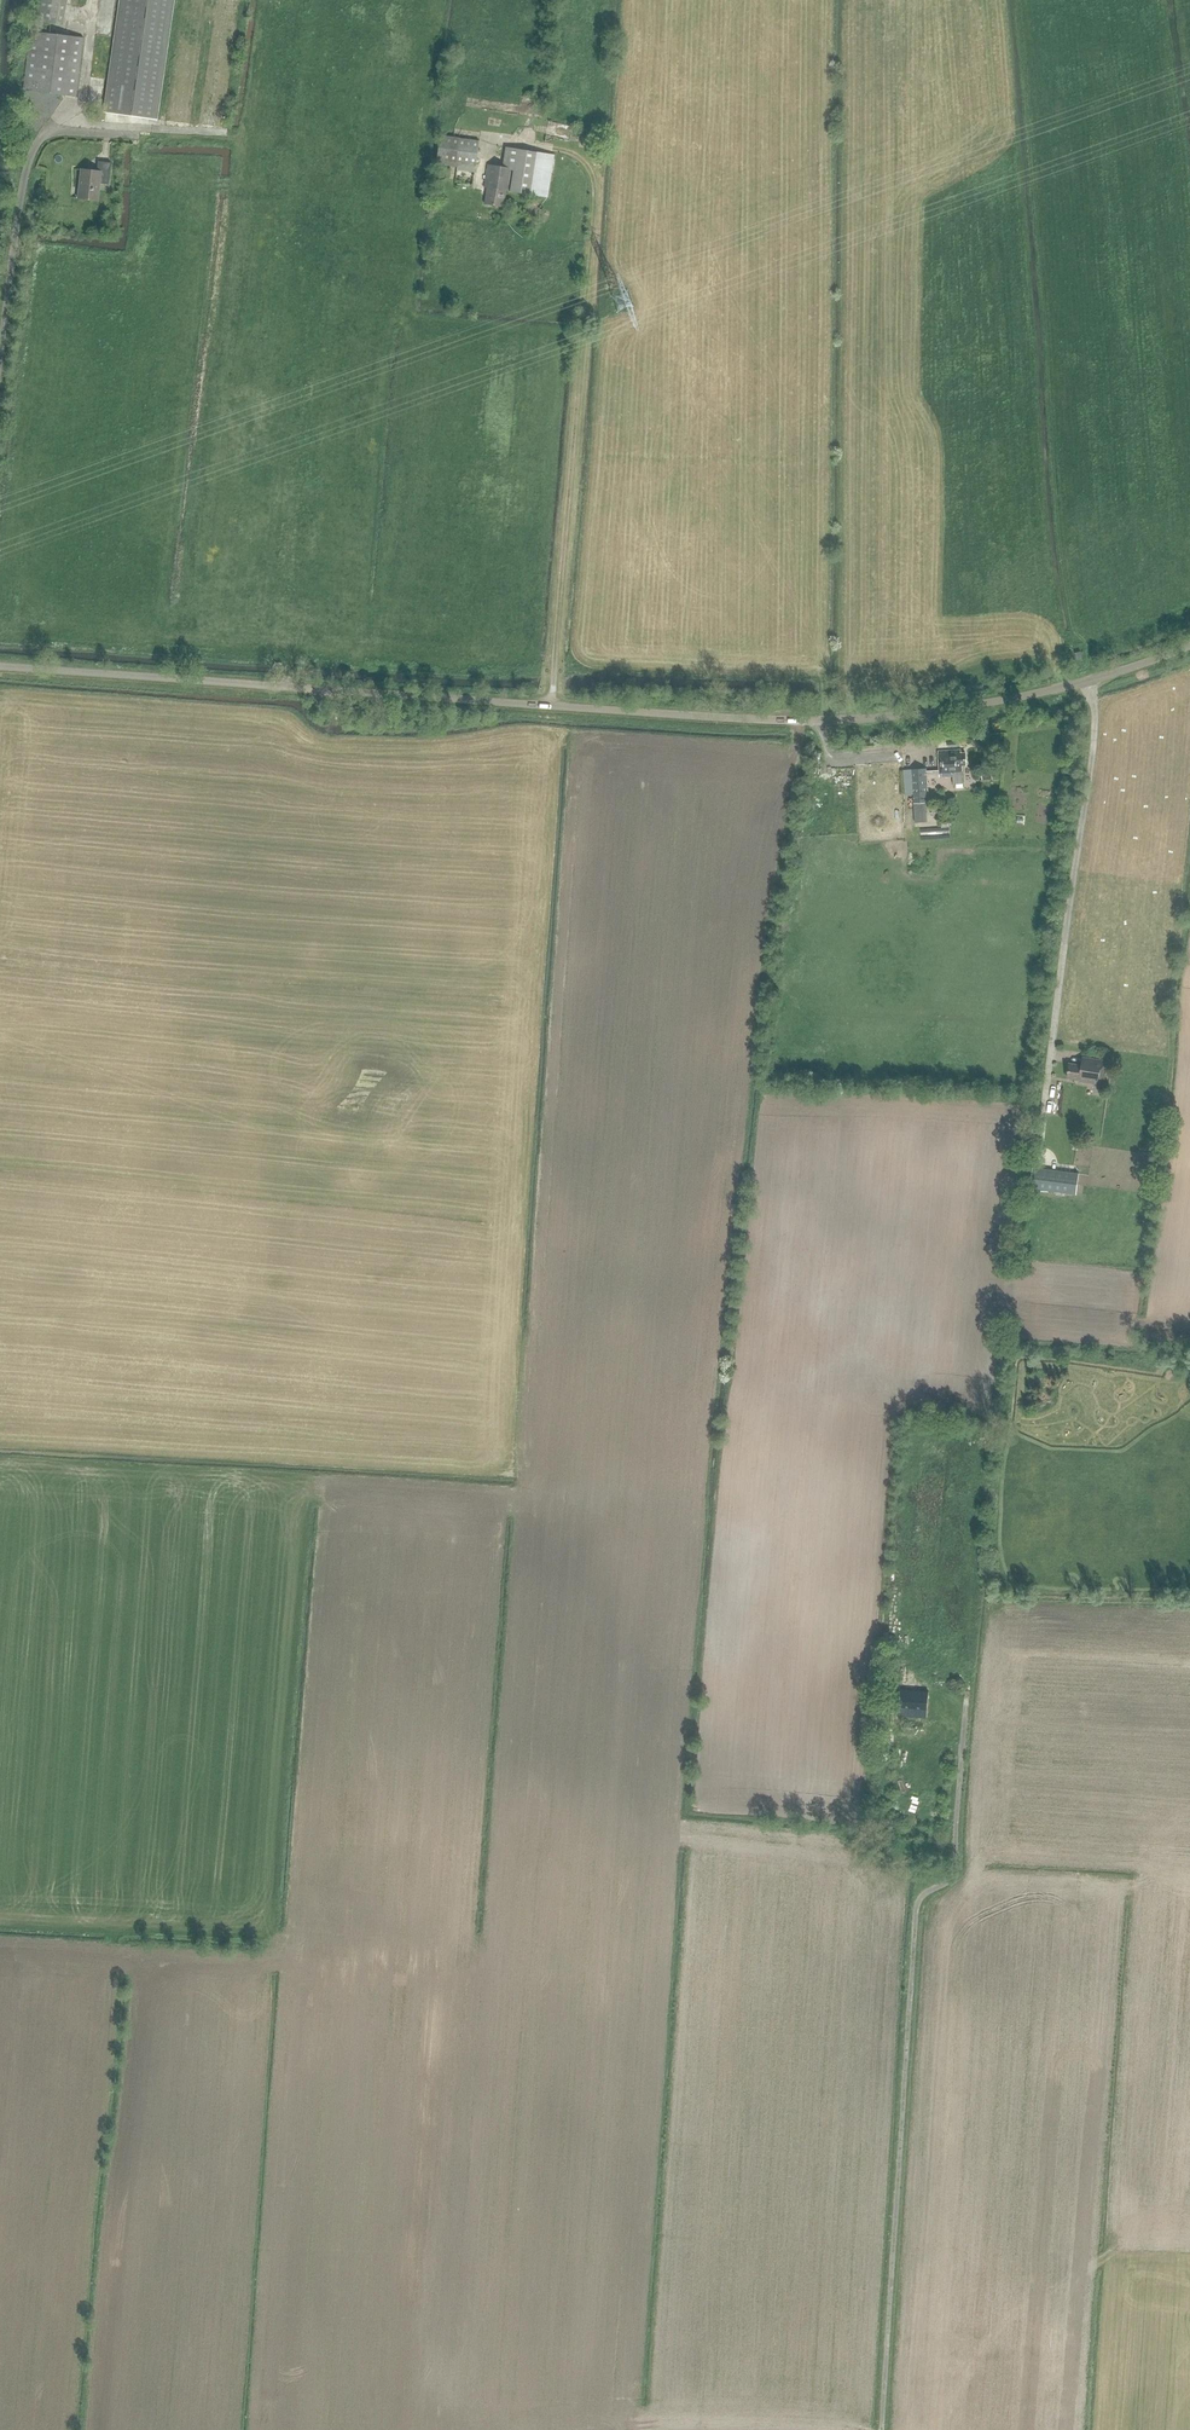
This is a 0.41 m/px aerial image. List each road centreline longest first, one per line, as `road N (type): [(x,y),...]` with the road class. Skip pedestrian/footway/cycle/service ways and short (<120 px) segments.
road 1 (unclassified): [(1189,646),(1014,698),(831,721),(0,661)]
road 2 (track): [(552,705),(592,165),(580,152),(540,142)]
road 3 (unclassified): [(0,352),(16,219)]

